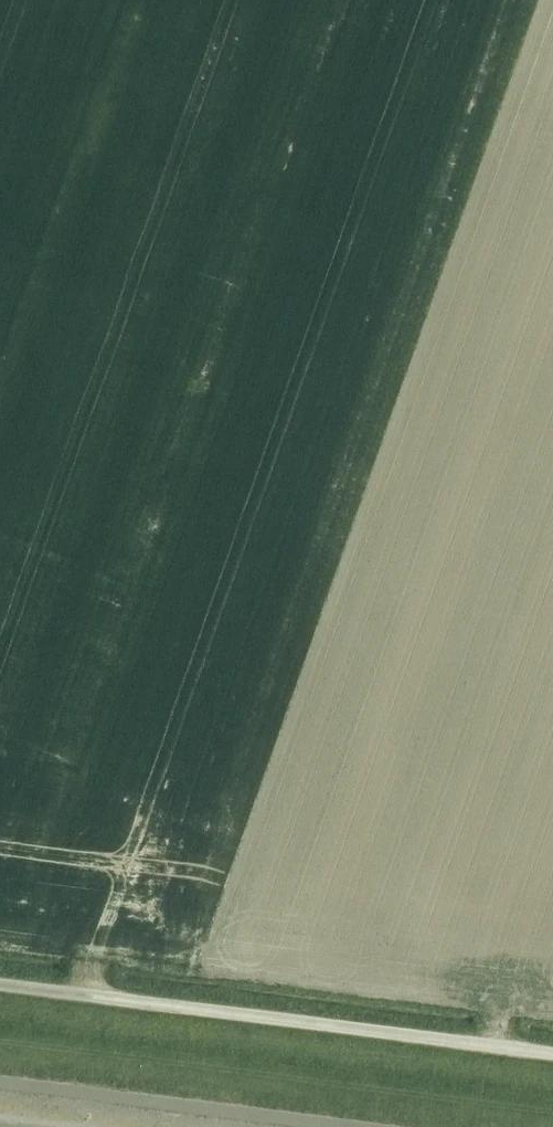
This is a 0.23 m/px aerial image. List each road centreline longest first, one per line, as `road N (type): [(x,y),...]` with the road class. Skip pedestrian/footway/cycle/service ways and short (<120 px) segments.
road 1 (unclassified): [(552,1054),(0,983)]

